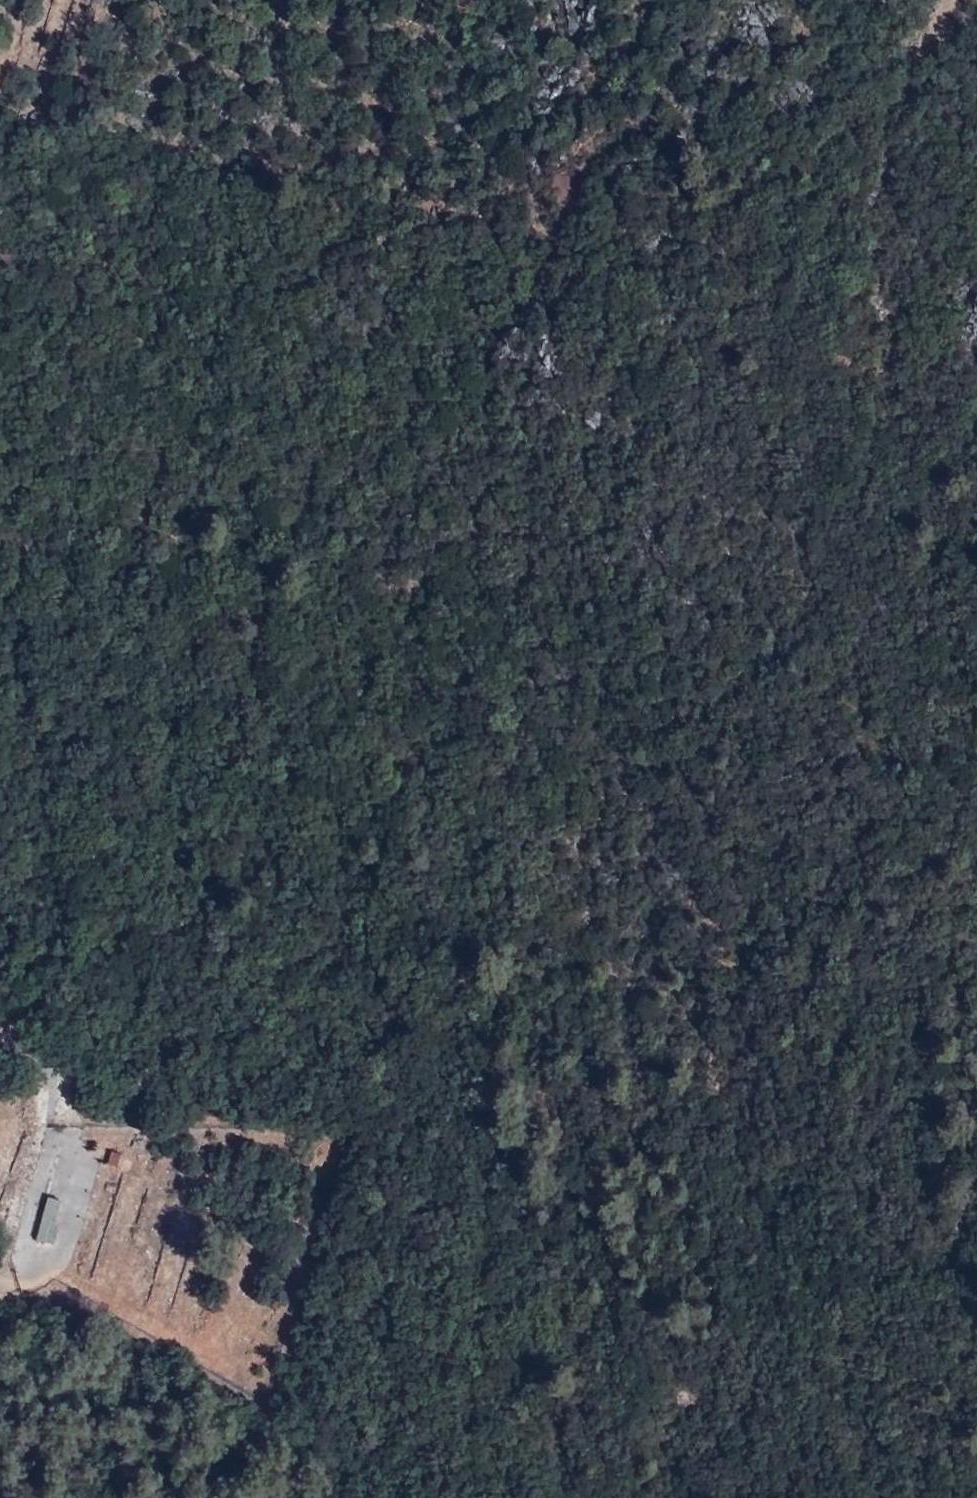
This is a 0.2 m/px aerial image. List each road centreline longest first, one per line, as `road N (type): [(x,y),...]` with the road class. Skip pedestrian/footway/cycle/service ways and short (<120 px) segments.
road 1 (track): [(0,1283),(28,1277),(63,1253),(84,1174)]

